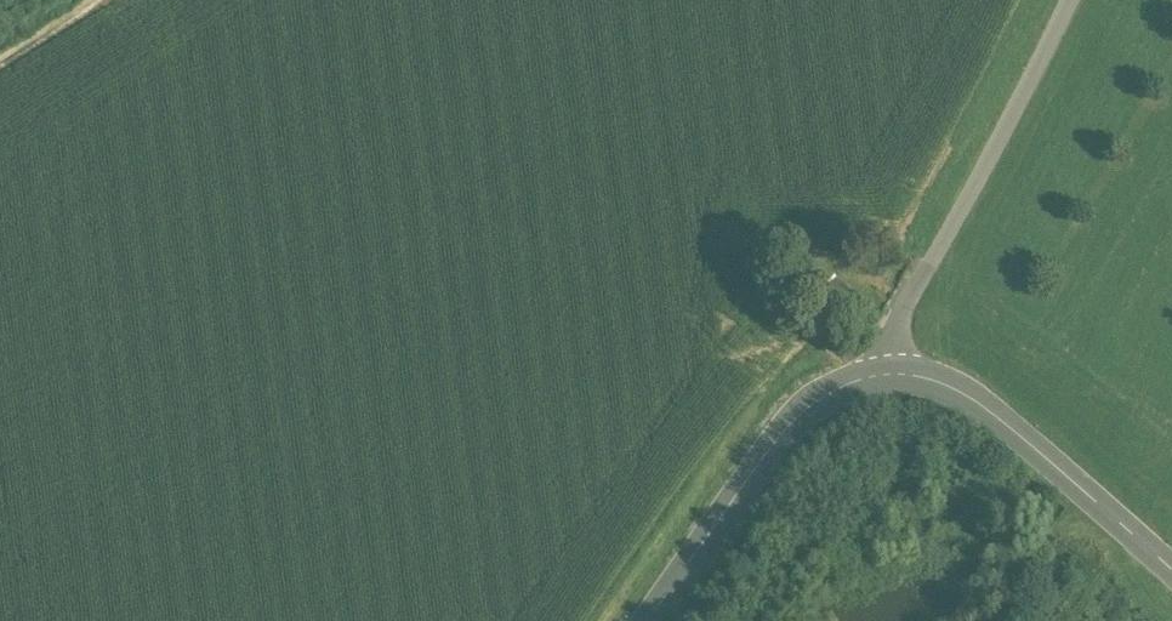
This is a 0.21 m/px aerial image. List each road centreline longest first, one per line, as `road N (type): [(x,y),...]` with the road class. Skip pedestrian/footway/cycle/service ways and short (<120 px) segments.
road 1 (unclassified): [(682,620),(771,487),(857,392),(907,378),(968,401),(1171,568)]
road 2 (track): [(907,378),(918,317),(1047,92),(1087,0)]

